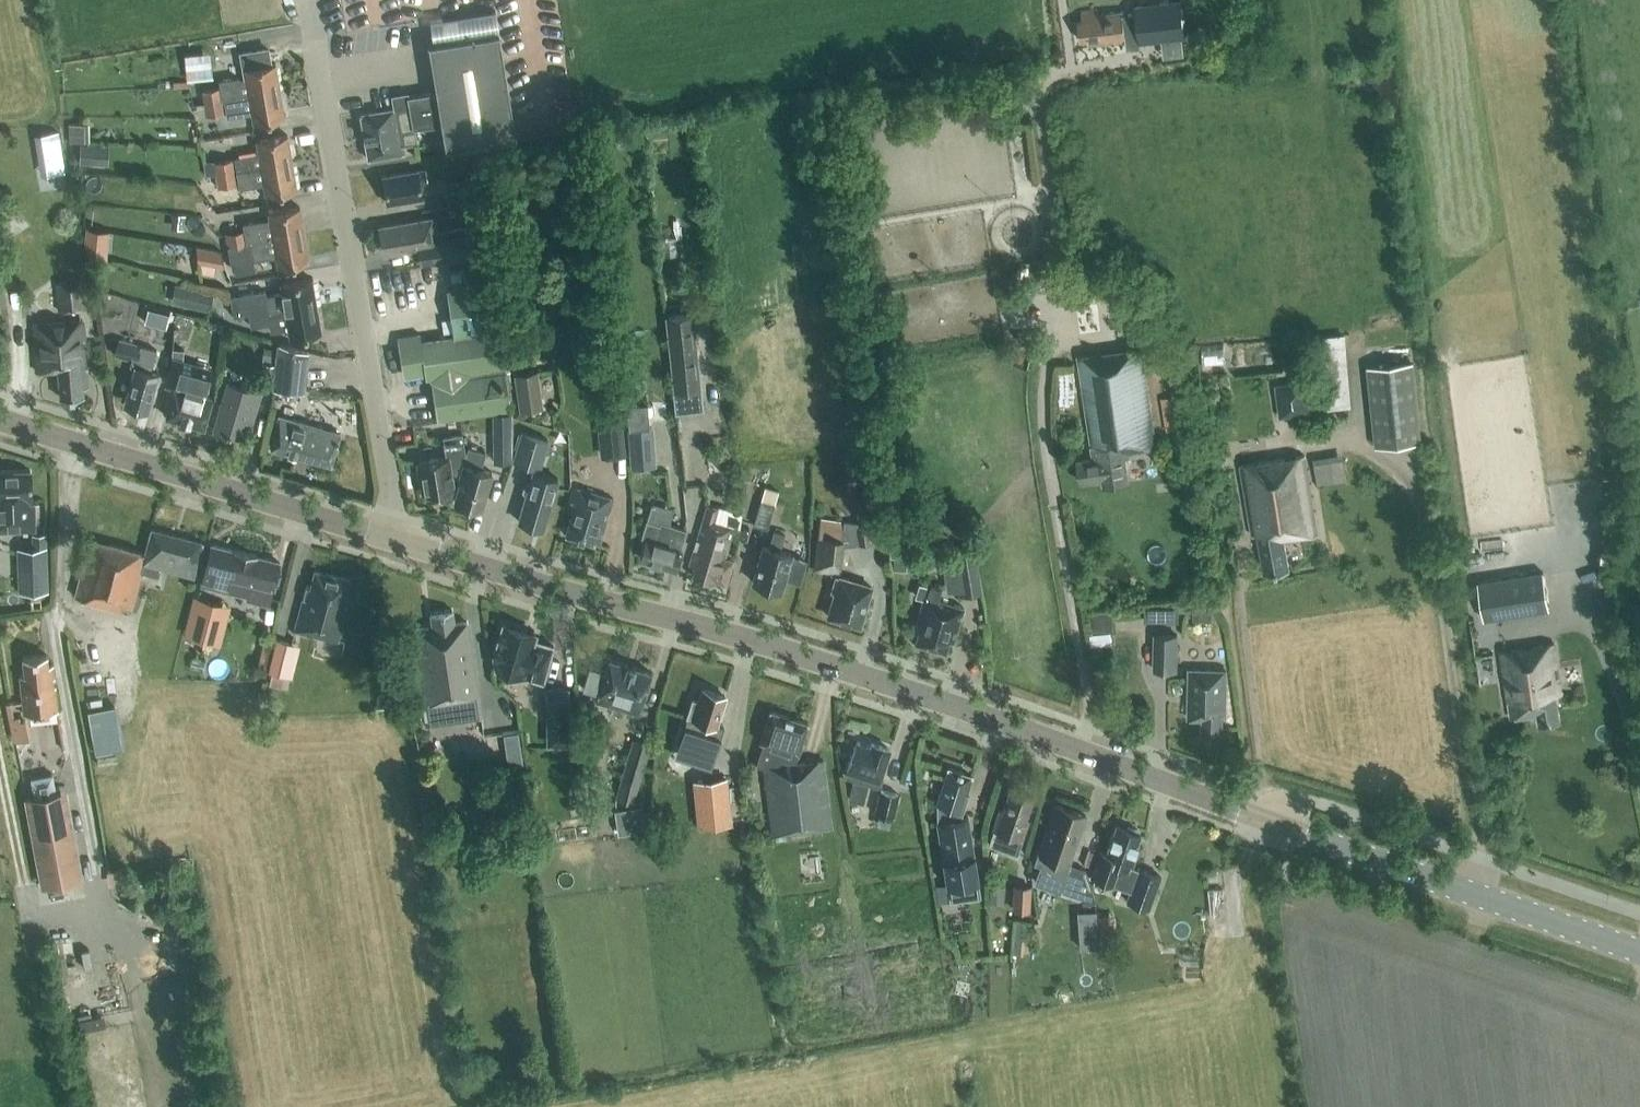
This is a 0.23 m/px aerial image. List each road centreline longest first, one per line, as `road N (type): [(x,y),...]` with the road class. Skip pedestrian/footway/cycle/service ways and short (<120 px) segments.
road 1 (tertiary): [(1639,952),(952,704),(392,538)]
road 2 (unclassified): [(308,0),(392,538)]
road 3 (tertiary): [(392,538),(0,420)]
road 4 (track): [(27,888),(0,747)]

